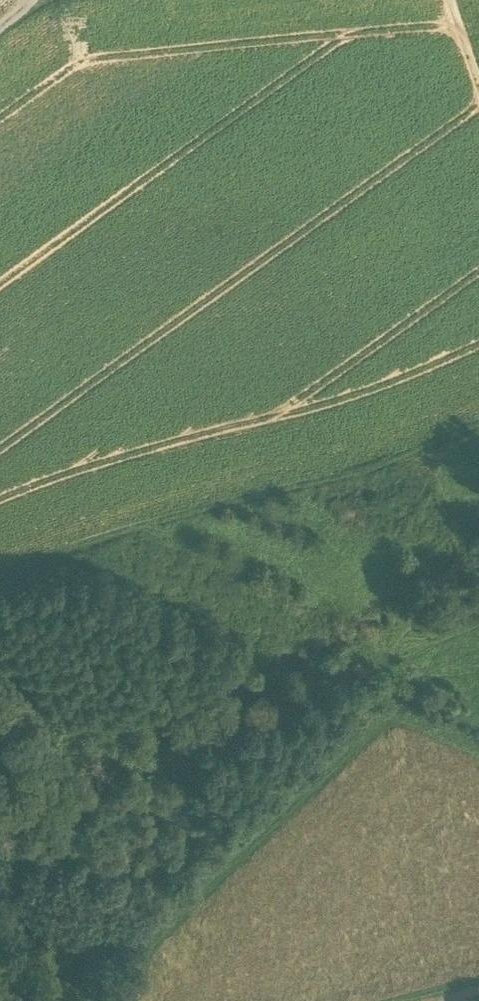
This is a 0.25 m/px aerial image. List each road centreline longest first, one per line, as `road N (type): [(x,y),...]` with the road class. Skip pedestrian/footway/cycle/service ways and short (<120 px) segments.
road 1 (track): [(94,1000),(395,711),(478,751)]
road 2 (track): [(0,580),(163,515),(310,483),(478,423)]

